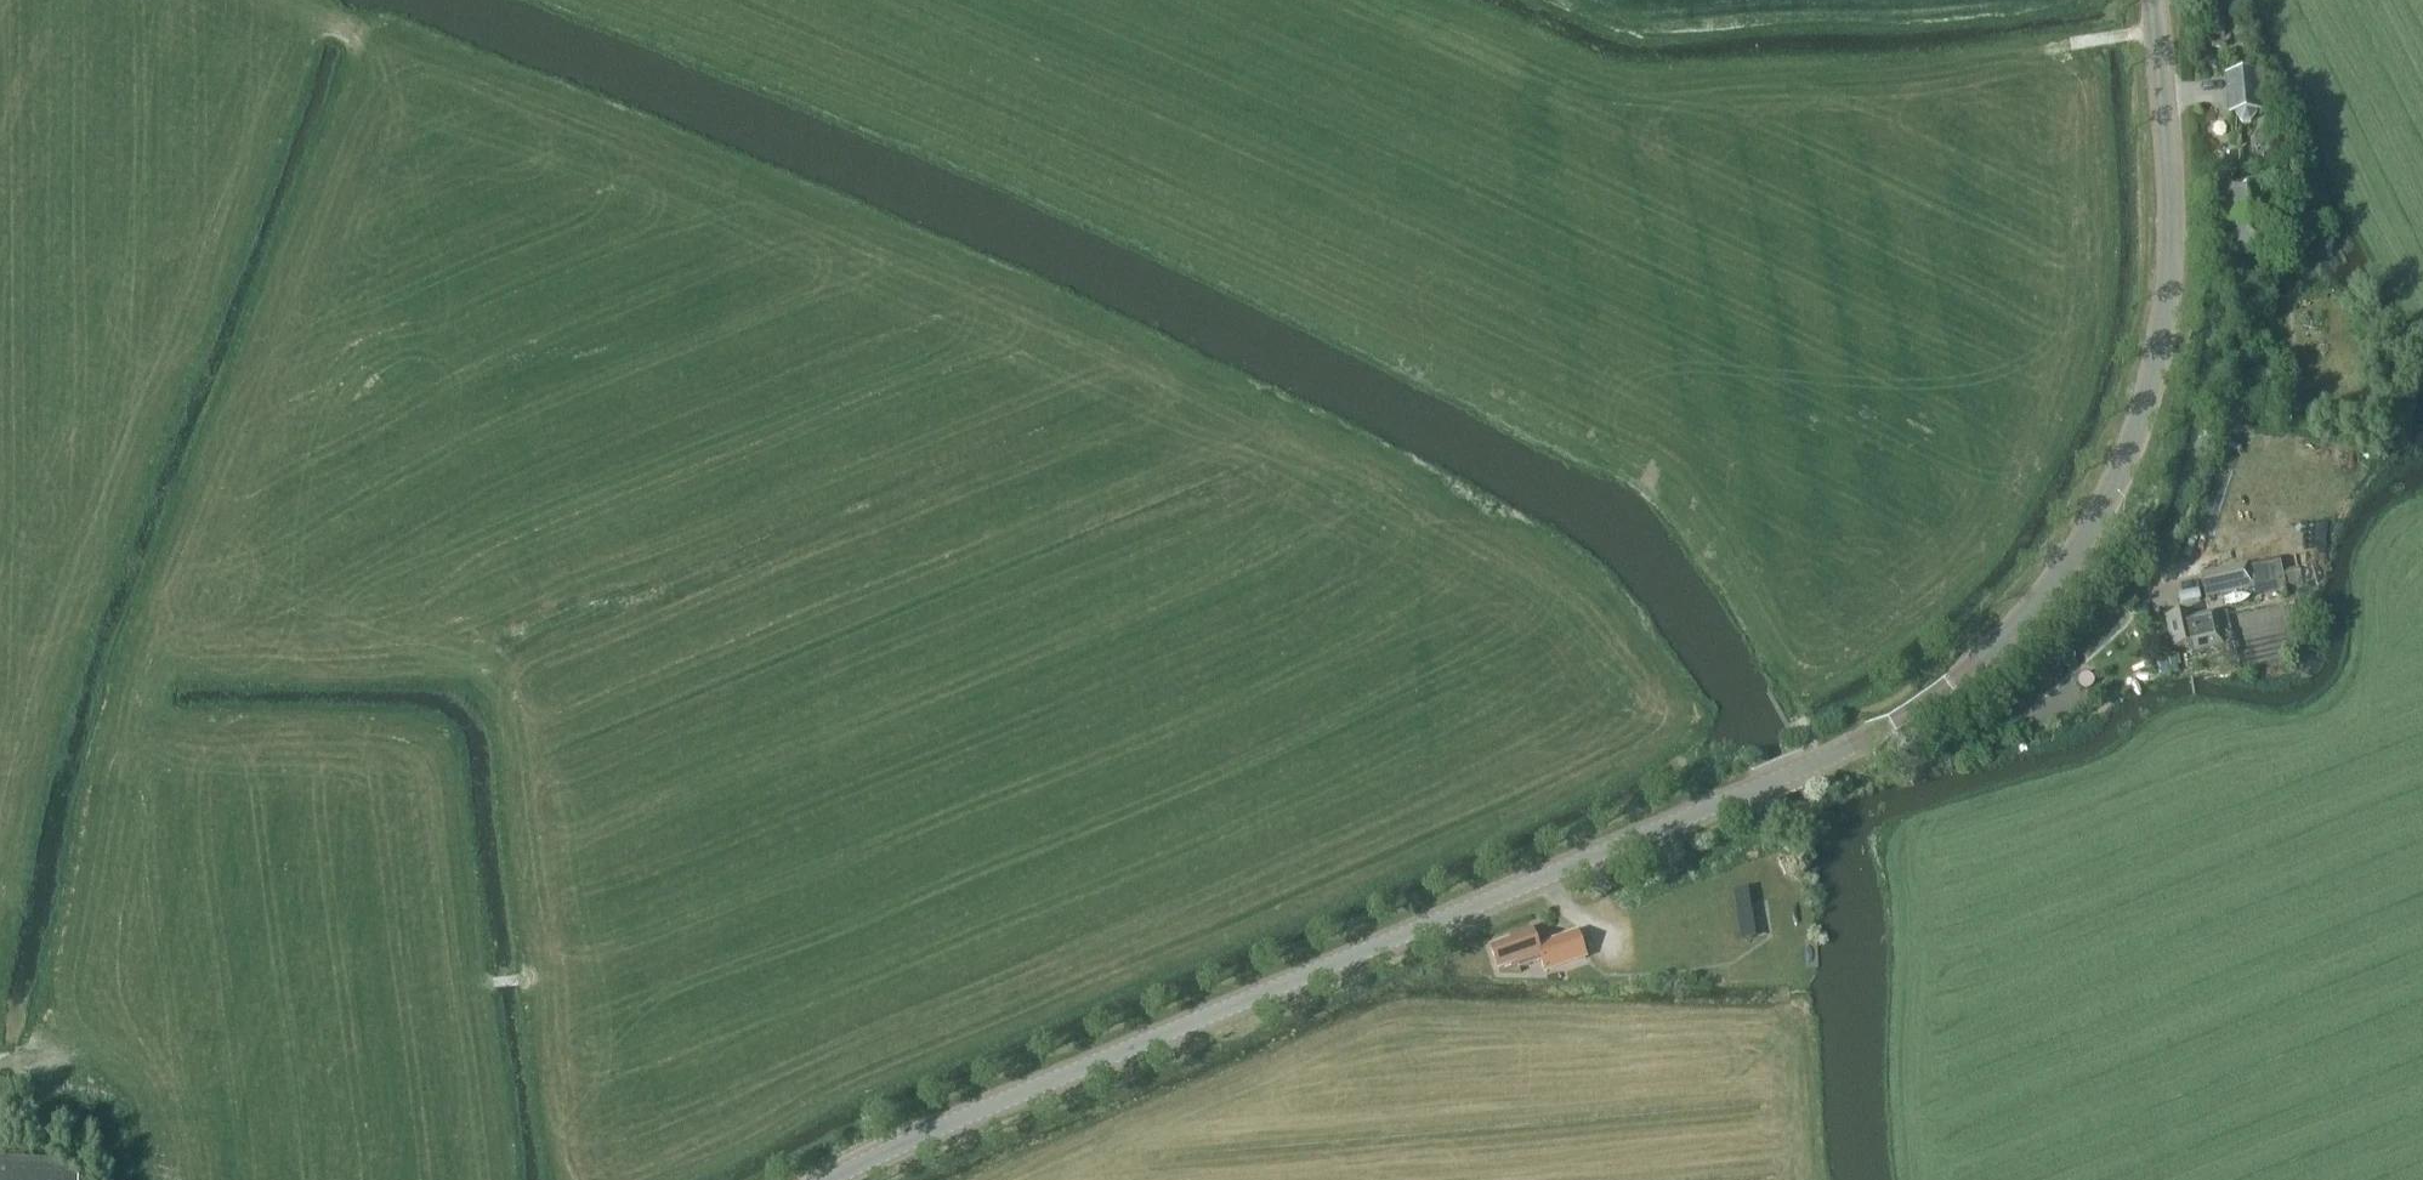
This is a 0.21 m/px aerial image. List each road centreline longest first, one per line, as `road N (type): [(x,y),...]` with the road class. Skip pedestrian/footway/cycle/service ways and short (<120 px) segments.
road 1 (secondary): [(831,1179),(893,1145),(1809,766),(1980,663),(2042,598),(2090,530),(2158,368),(2170,212),(2154,0)]

